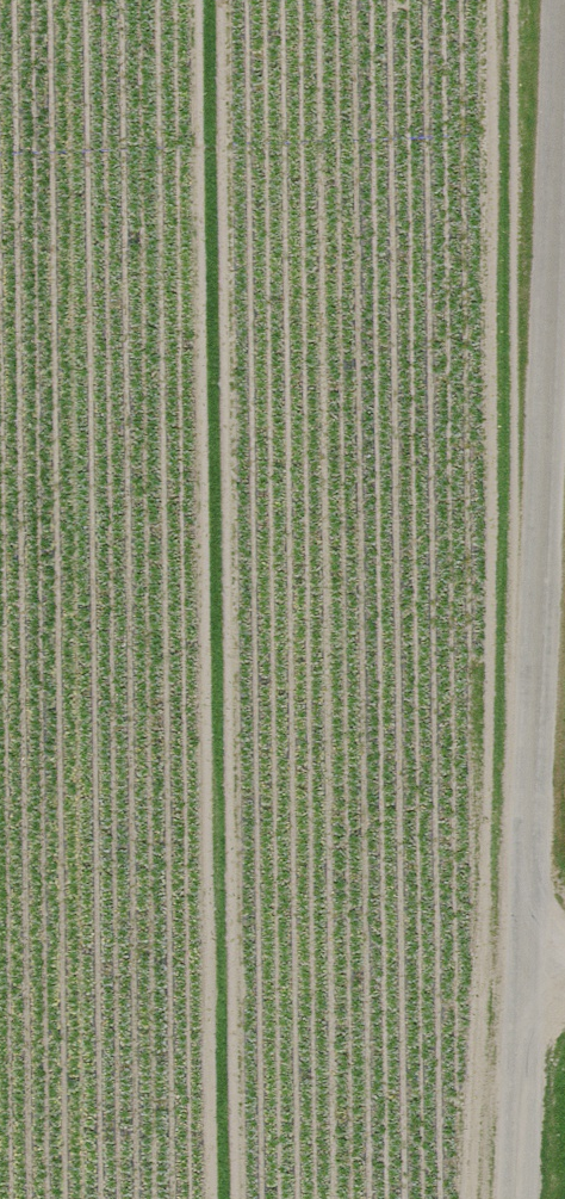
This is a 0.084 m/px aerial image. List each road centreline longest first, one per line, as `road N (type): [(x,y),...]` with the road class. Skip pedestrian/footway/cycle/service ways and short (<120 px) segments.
road 1 (track): [(446,1198),(517,575),(537,0)]
road 2 (unclassified): [(517,1198),(563,0)]

